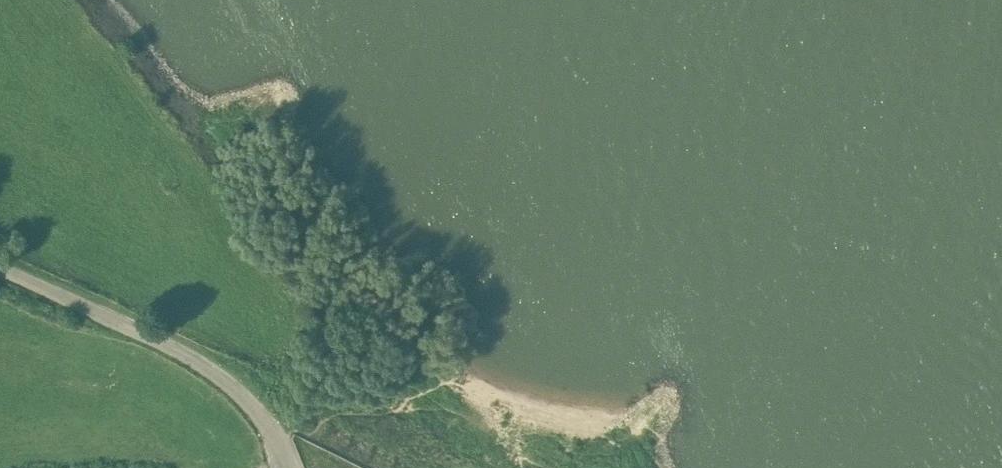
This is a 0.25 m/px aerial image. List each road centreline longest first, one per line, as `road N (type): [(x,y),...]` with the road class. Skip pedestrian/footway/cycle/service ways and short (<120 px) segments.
road 1 (unclassified): [(0,267),(199,362),(247,397),(290,467)]

